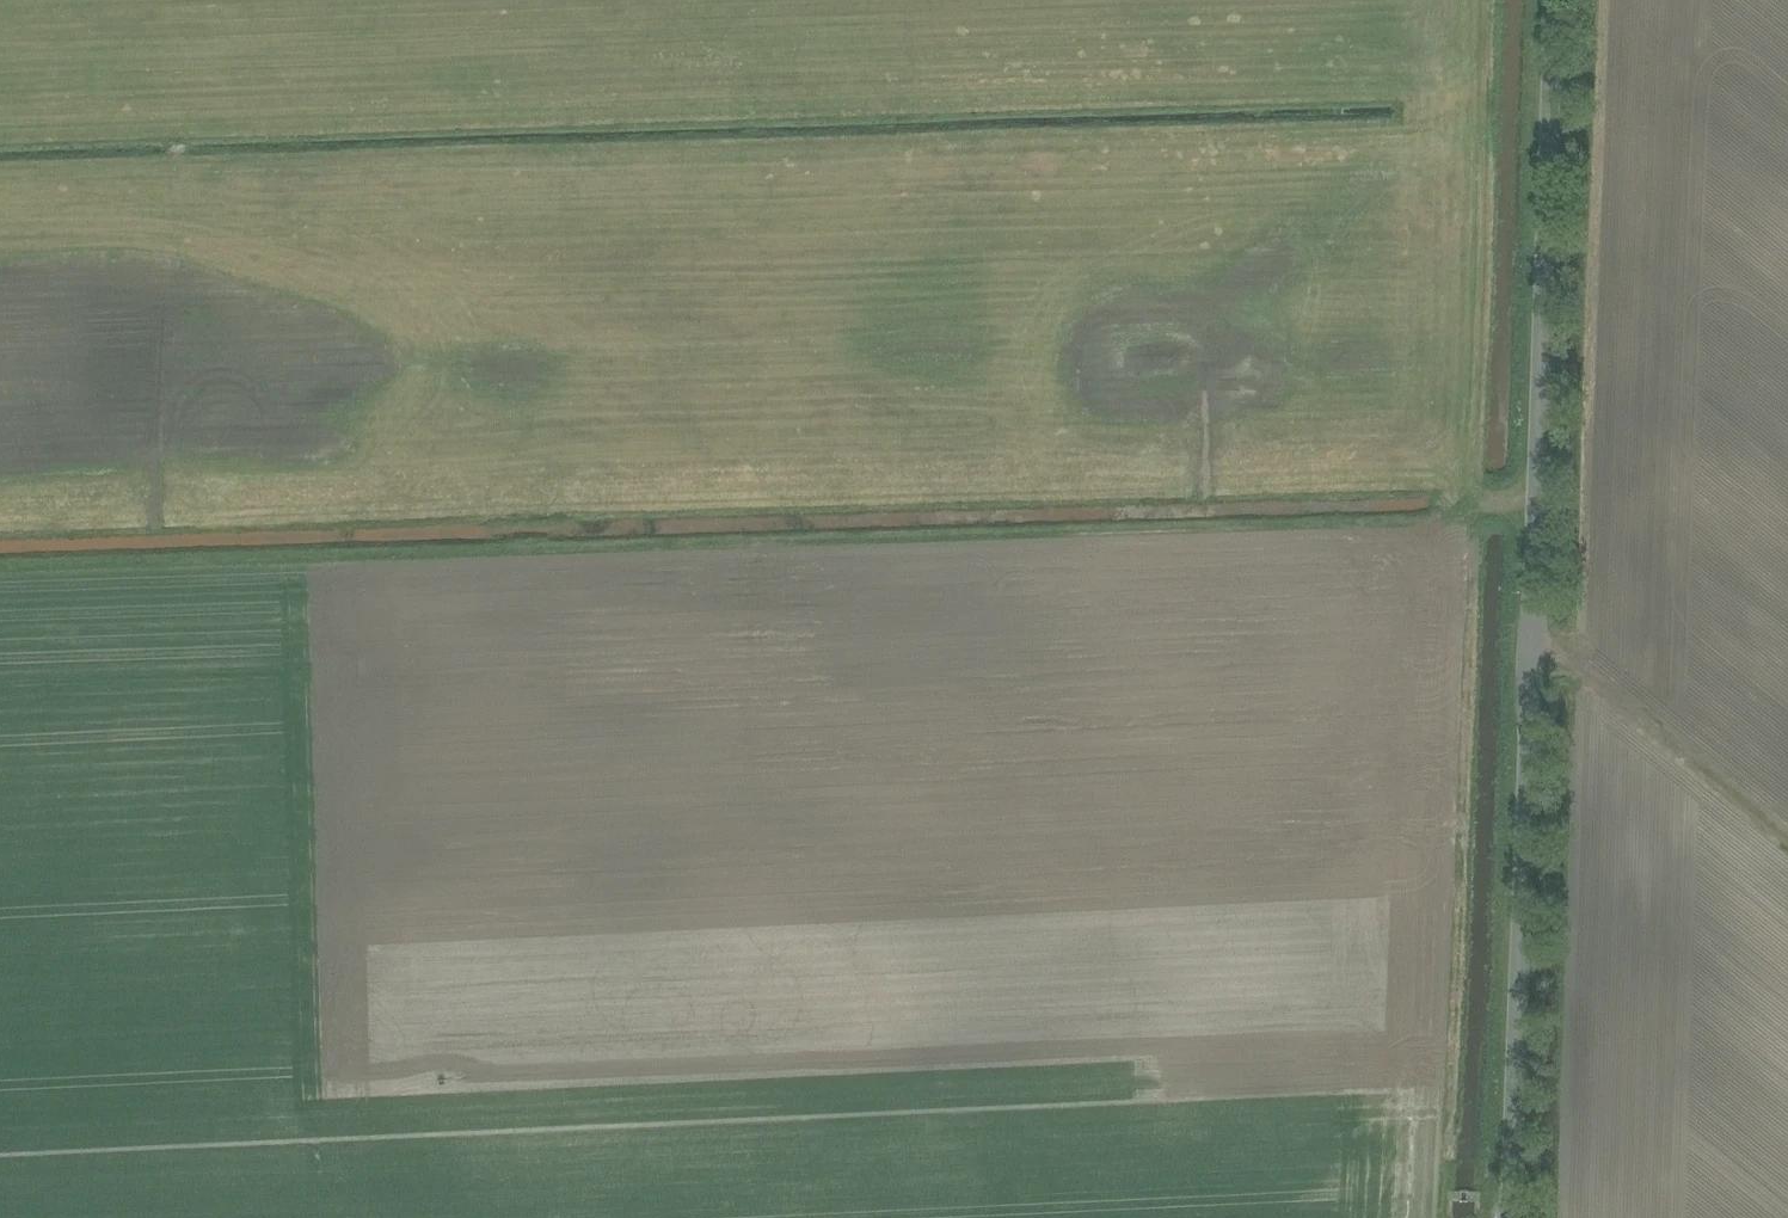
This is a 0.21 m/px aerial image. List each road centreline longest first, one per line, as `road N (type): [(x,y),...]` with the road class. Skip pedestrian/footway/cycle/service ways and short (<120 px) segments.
road 1 (residential): [(1517,1217),(1560,0)]

